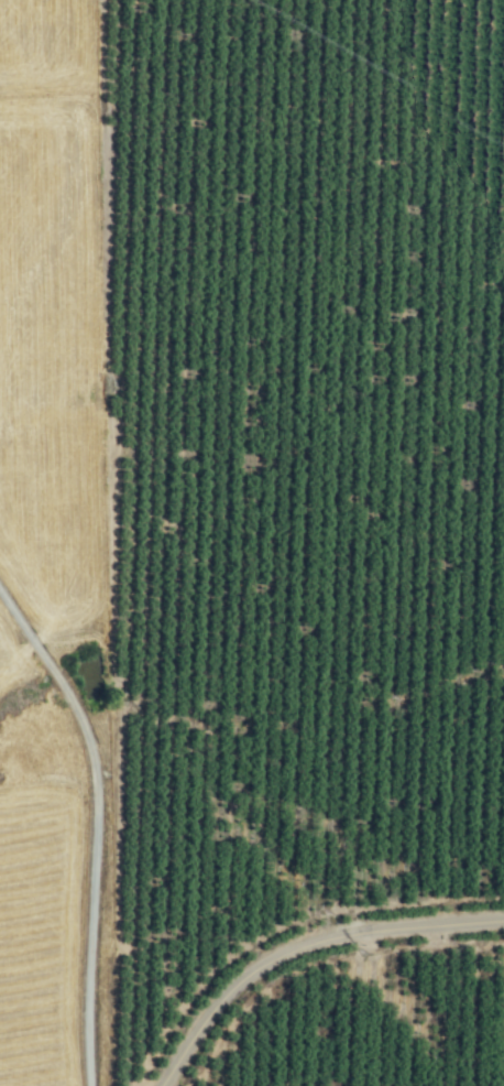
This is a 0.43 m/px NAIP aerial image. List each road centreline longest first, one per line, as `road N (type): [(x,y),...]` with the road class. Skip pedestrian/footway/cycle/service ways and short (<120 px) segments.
road 1 (residential): [(175,1085),(283,943),(503,924)]

